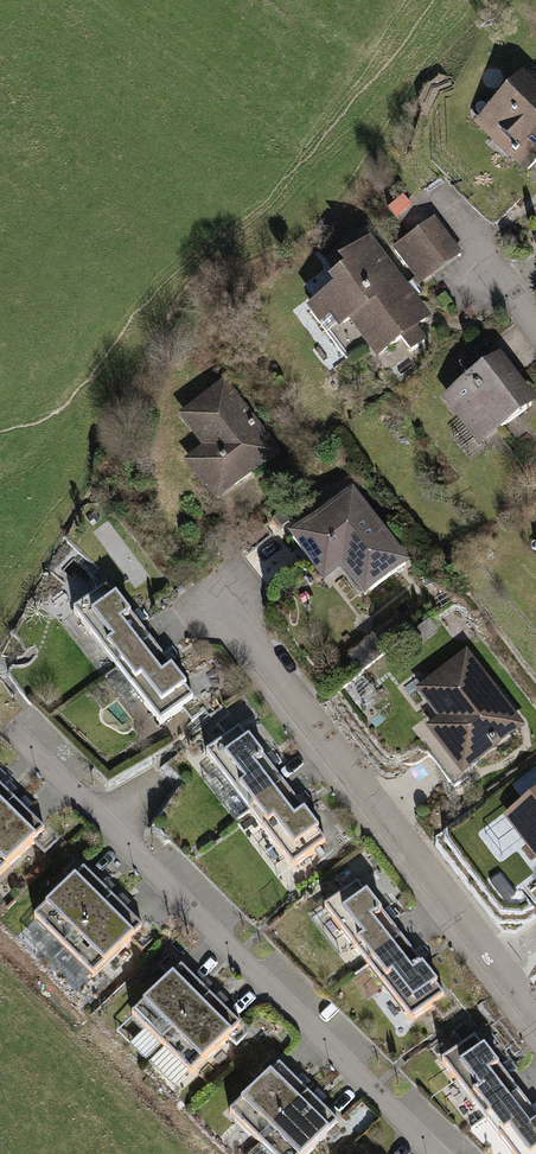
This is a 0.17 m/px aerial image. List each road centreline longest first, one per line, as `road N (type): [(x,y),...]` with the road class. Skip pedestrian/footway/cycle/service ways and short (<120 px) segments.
road 1 (residential): [(435,1153),(0,726)]
road 2 (residential): [(219,621),(535,1035)]

